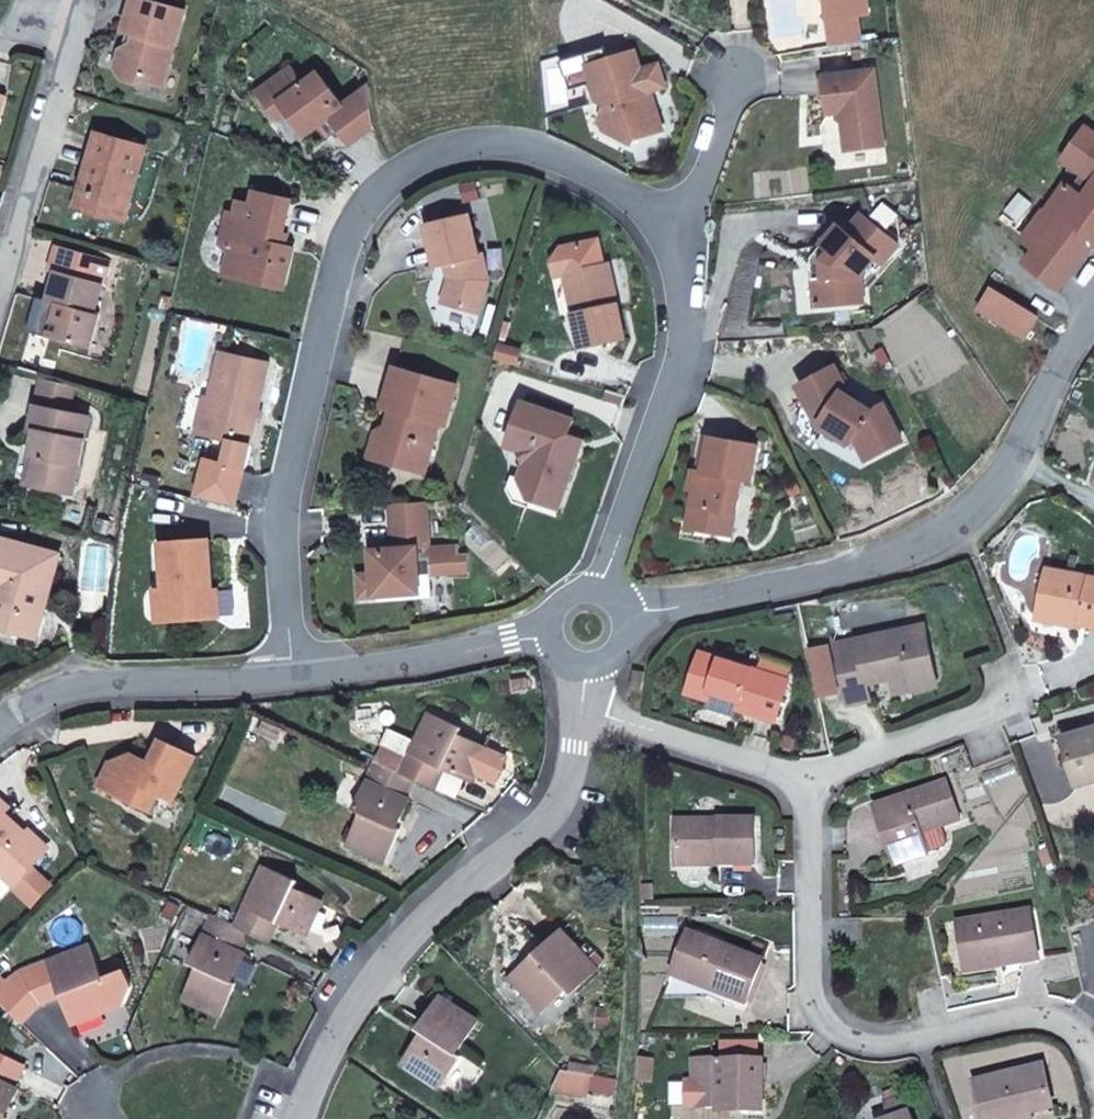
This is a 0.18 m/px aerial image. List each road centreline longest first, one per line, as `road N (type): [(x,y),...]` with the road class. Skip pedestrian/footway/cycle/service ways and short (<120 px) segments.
road 1 (residential): [(287,670),(281,520),(344,254),(384,190),(416,164),(463,149),(520,148),(587,170),(673,226),(691,277),(675,385),(598,588)]
road 2 (residential): [(1093,312),(1010,456),(964,516),(885,559),(628,615)]
road 3 (residential): [(1093,1055),(1035,1011),(889,1029),(822,1014),(805,957),(806,774)]
road 4 (residential): [(303,1118),(355,1002),(409,939),(568,803),(582,705)]
road 5 (residential): [(82,12),(0,303)]
road 6 (residential): [(287,670),(62,689),(0,721)]
road 7 (residential): [(552,634),(287,670)]
road 8 (residential): [(806,774),(649,736),(582,705)]
road 9 (residential): [(806,774),(1003,709)]

